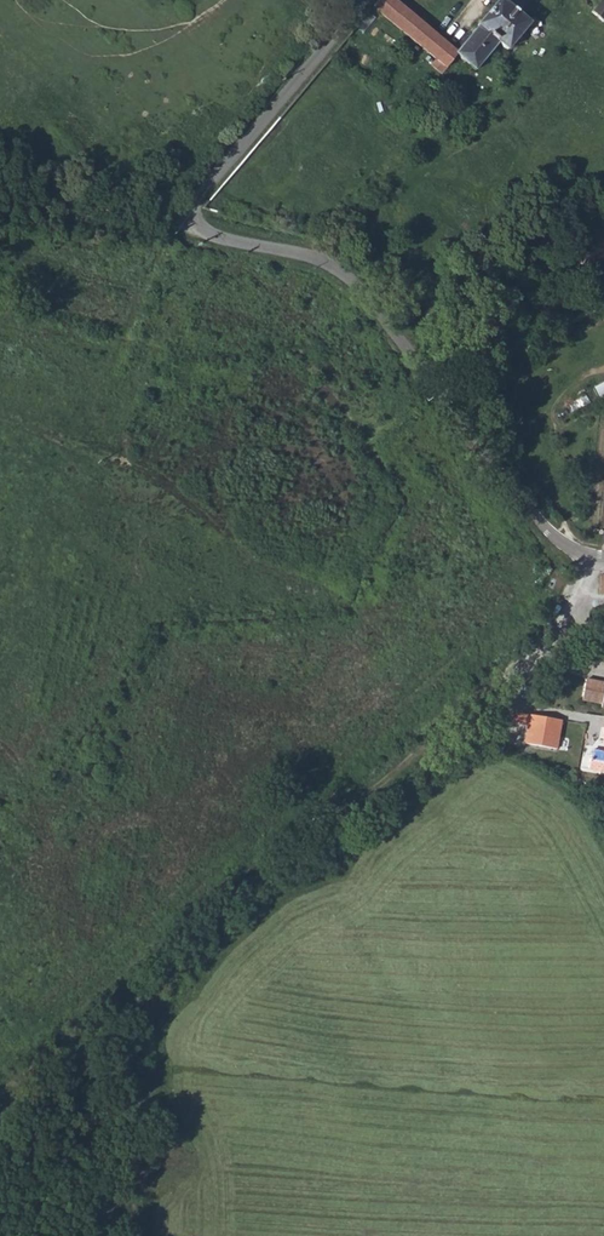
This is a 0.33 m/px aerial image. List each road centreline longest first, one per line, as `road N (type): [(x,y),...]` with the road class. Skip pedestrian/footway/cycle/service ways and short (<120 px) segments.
road 1 (unclassified): [(366,0),(191,221),(218,239),(345,270),(373,293),(548,529),(591,560)]
road 2 (track): [(459,736),(322,826),(0,1100)]

